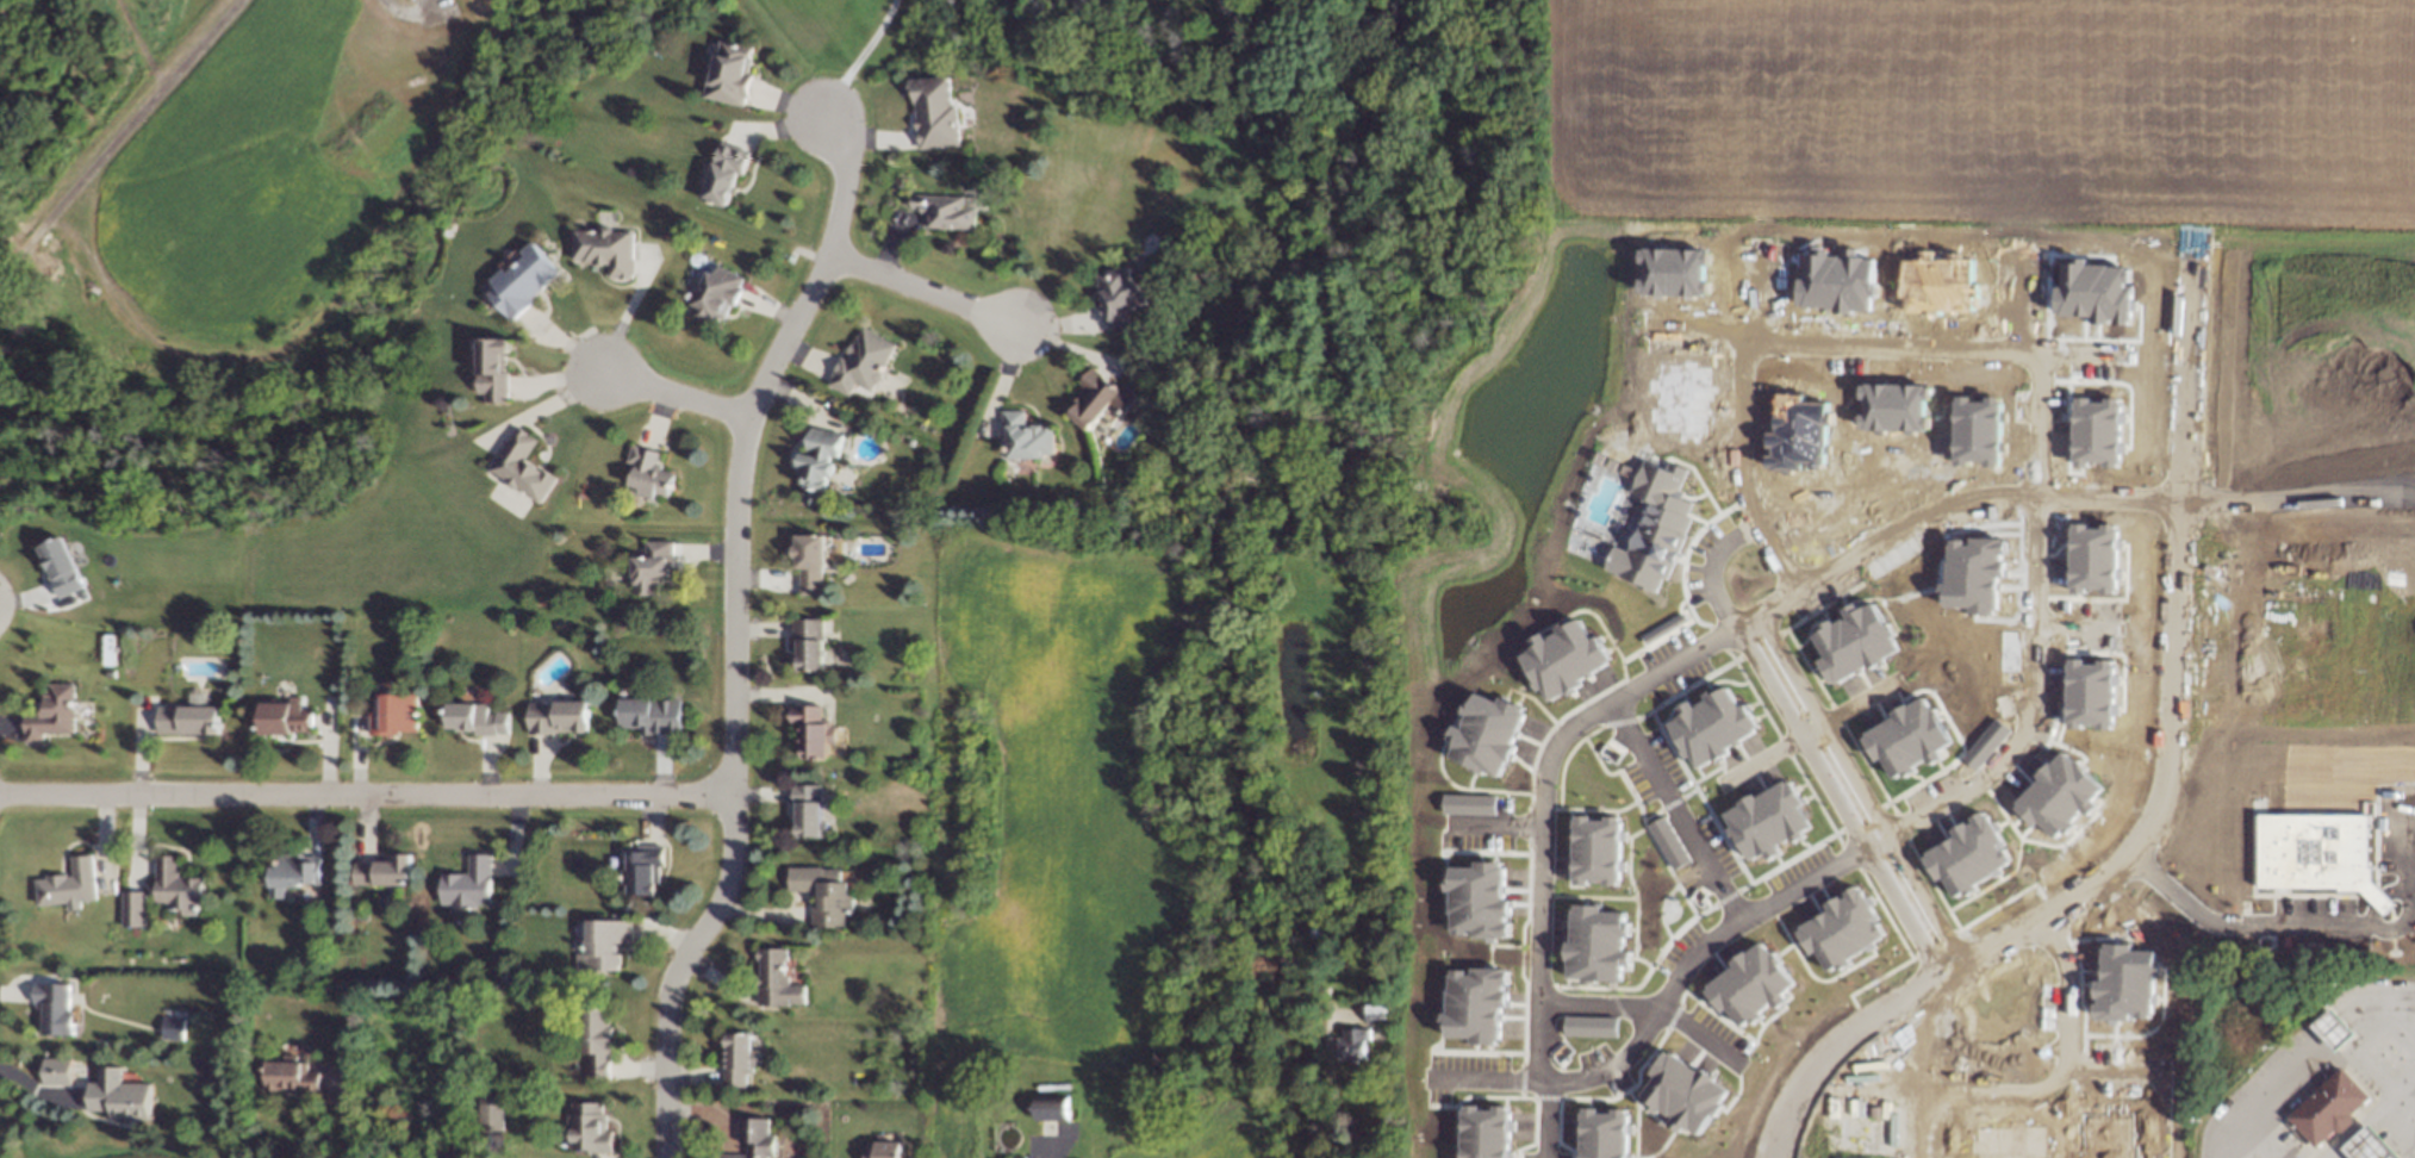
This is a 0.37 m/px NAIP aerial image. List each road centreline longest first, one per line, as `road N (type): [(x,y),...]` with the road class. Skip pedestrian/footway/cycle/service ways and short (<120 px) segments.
road 1 (residential): [(659,1157),(664,989),(721,894),(737,413),(828,257),(839,155),(817,114)]
road 2 (residential): [(2176,493),(1991,496),(1930,509),(1556,735),(1543,762),(1533,1077)]
road 3 (residential): [(1533,1077),(1594,1075),(1632,1046),(1697,948),(1975,782),(2005,755),(2025,724),(2040,354)]
road 4 (residential): [(0,789),(724,790)]
road 5 (residential): [(2124,353),(1741,342),(1722,329),(1652,330)]
road 6 (residential): [(1948,976),(1876,841),(1742,623)]
road 7 (residential): [(1791,596),(1753,524),(1737,473),(1741,342),(1760,297),(1760,255)]
road 8 (residential): [(1772,1157),(1812,1073),(1856,1026),(1948,976)]
road 9 (residential): [(828,257),(1012,326)]
road 10 (residential): [(737,413),(602,373)]

